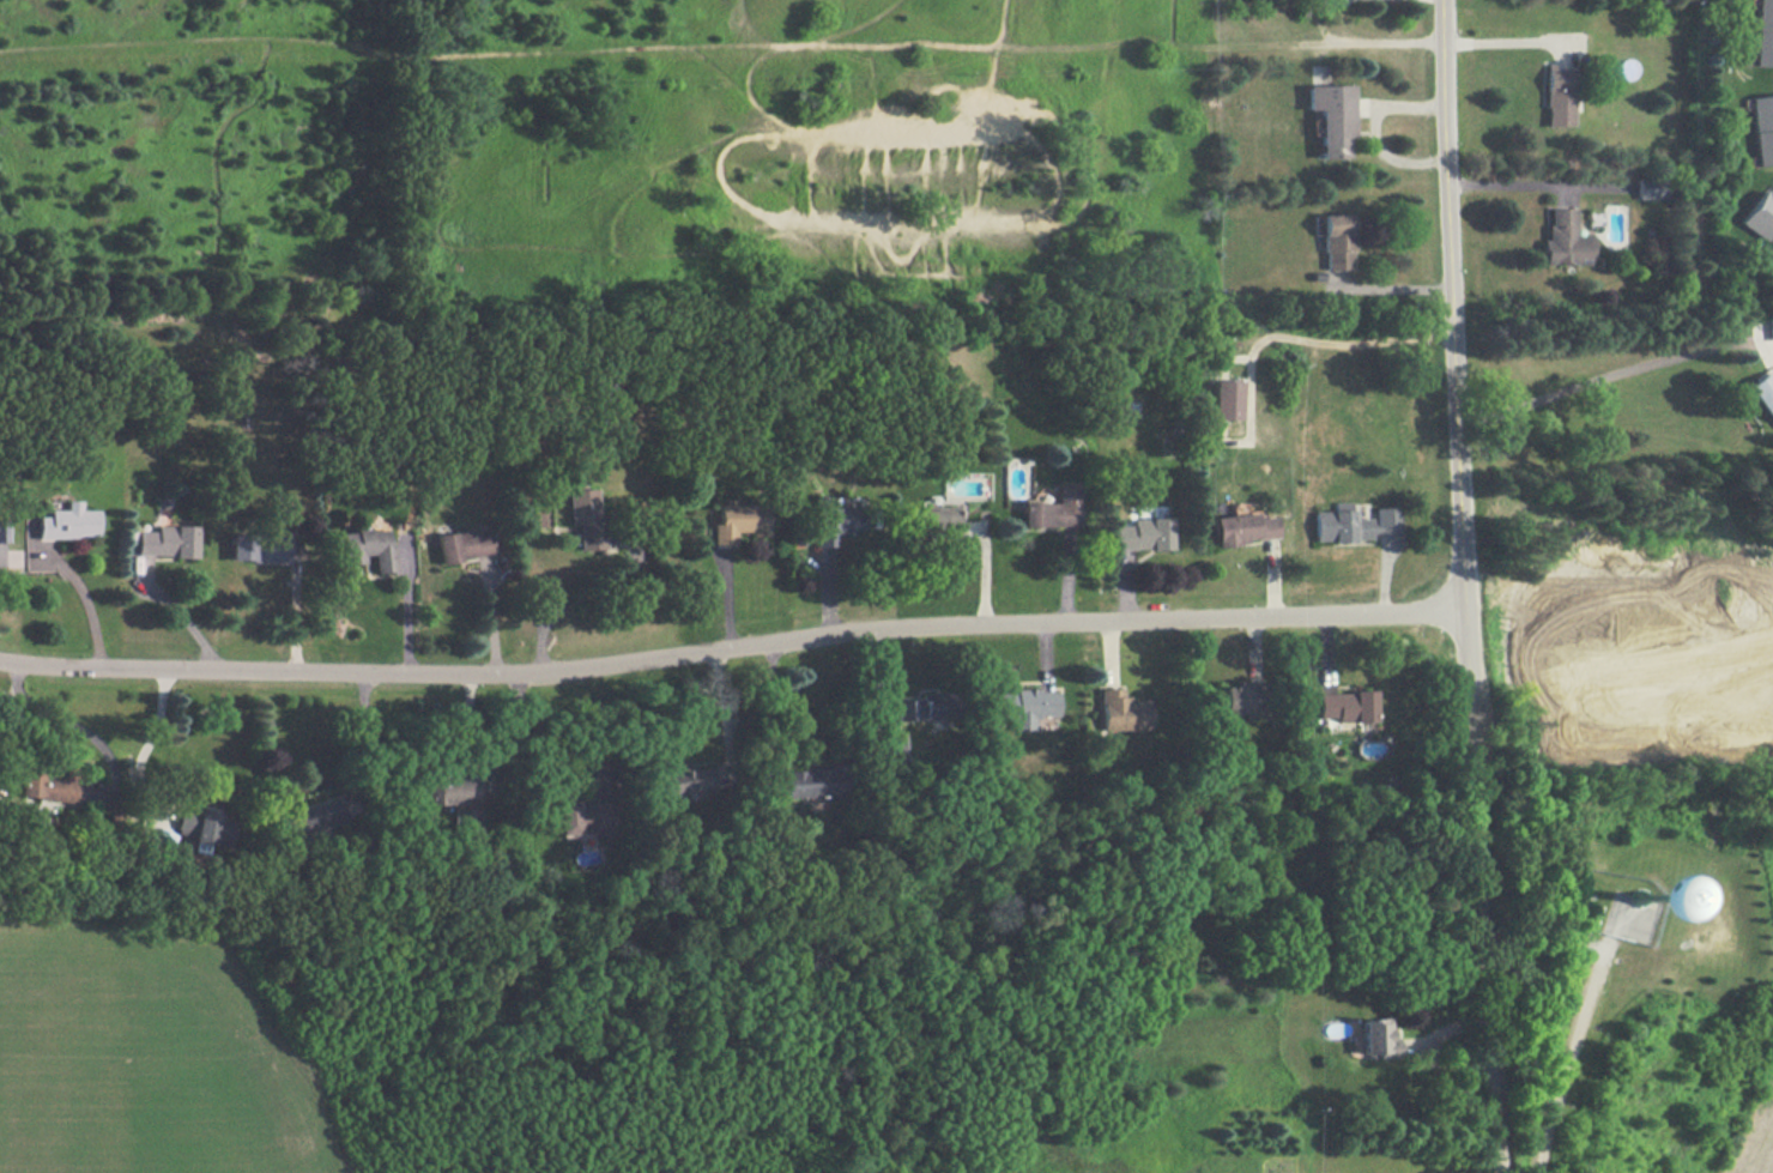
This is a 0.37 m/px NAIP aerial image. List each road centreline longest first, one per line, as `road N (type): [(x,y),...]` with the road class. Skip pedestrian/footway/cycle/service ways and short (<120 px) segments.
road 1 (residential): [(0,662),(541,675),(914,621),(1462,612)]
road 2 (residential): [(1470,701),(1445,0)]
road 3 (residential): [(1500,1172),(1470,701)]

